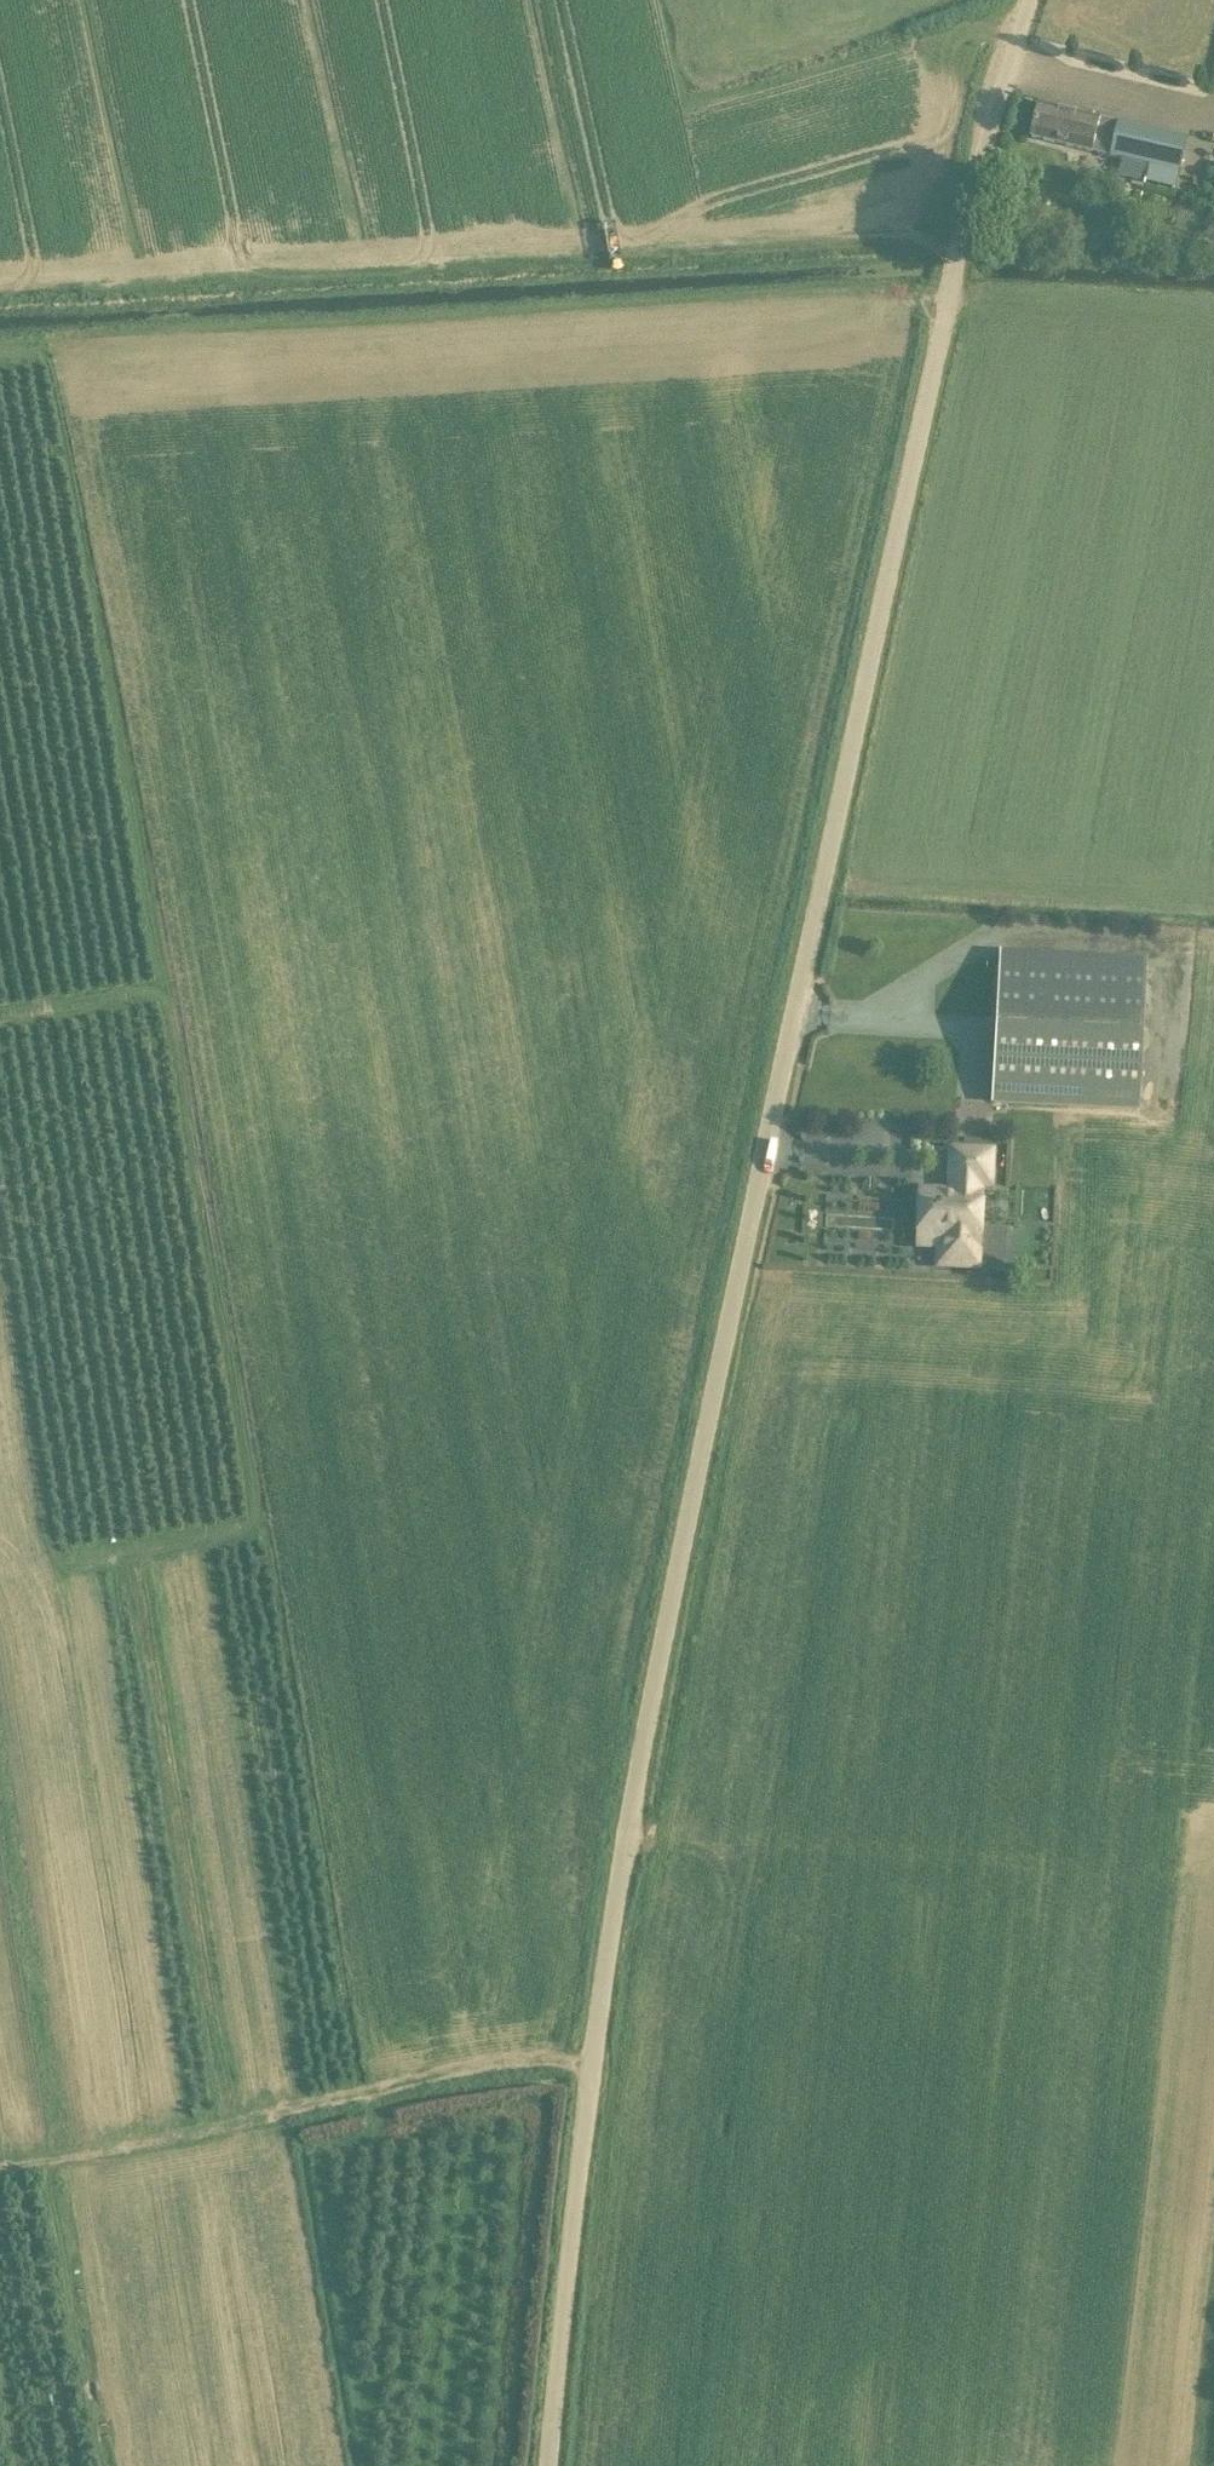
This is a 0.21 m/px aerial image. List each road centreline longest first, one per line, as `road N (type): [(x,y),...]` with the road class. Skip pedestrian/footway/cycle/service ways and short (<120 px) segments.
road 1 (unclassified): [(543,2465),(563,2150),(613,1832),(900,469),(1016,0)]

